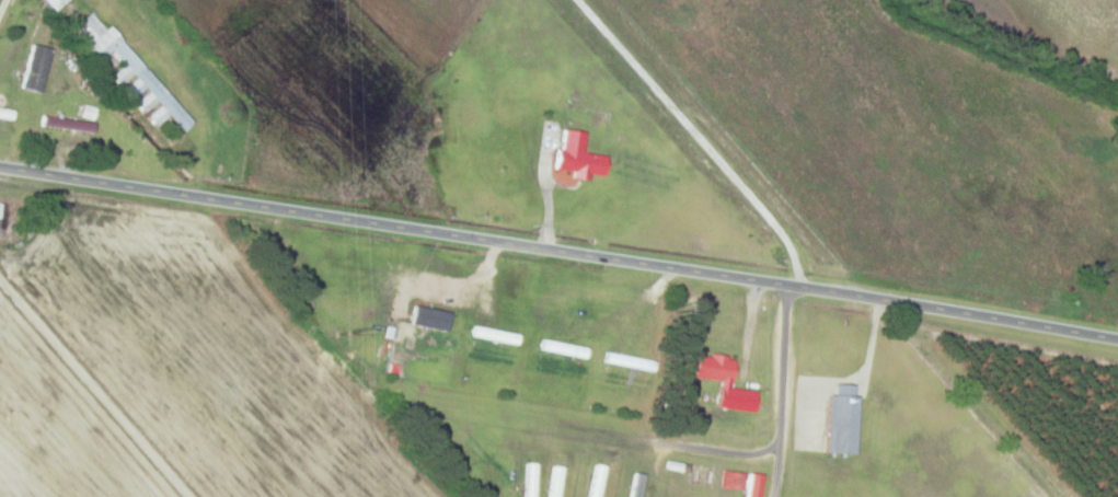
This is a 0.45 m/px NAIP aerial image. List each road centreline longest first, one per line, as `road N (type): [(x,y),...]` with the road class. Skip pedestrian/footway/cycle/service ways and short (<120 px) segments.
road 1 (residential): [(0,166),(1117,339)]
road 2 (residential): [(798,285),(782,232),(567,0)]

